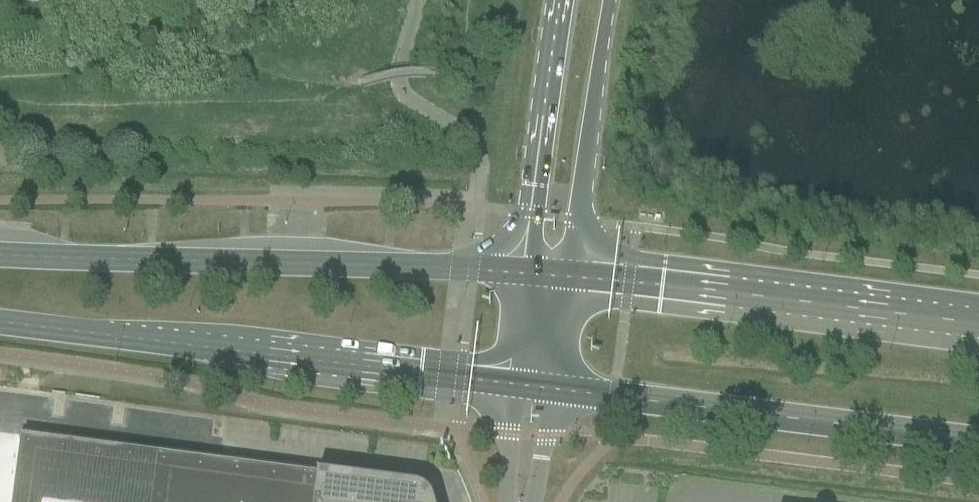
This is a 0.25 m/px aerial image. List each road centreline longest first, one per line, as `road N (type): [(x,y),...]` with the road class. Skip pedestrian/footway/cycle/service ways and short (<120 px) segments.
road 1 (primary): [(524,275),(0,256)]
road 2 (primary): [(0,324),(511,390)]
road 3 (primary): [(559,395),(978,447)]
road 4 (primary): [(978,326),(574,277)]
road 5 (primary): [(574,277),(610,0)]
road 6 (primary): [(559,0),(524,275)]

